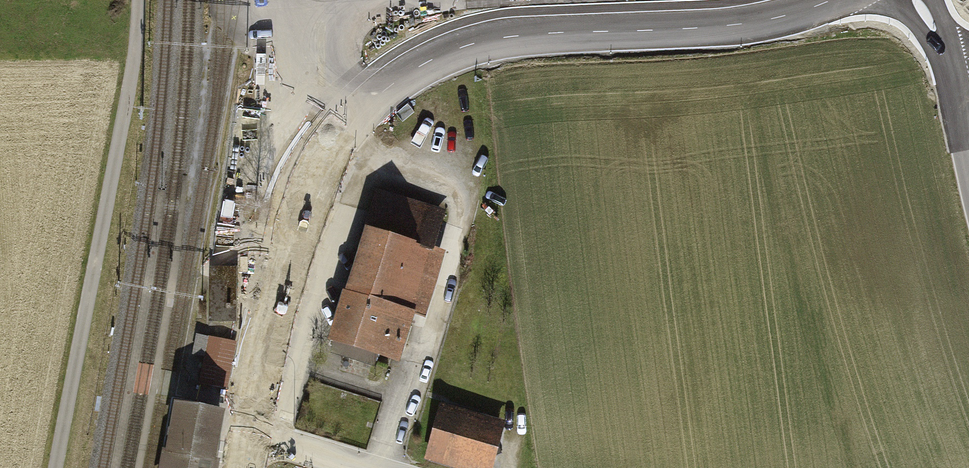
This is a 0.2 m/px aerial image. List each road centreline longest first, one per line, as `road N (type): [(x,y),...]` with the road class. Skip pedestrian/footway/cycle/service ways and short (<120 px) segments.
road 1 (tertiary): [(340,143),(408,78),(479,47),(752,26),(839,0)]
road 2 (track): [(138,0),(125,111),(56,467)]
road 3 (tertiary): [(251,435),(287,268),(340,143)]
road 4 (tertiary): [(949,2),(947,43),(968,143)]
road 5 (residential): [(340,143),(305,109),(265,34)]
road 6 (unclassified): [(251,435),(372,467)]

